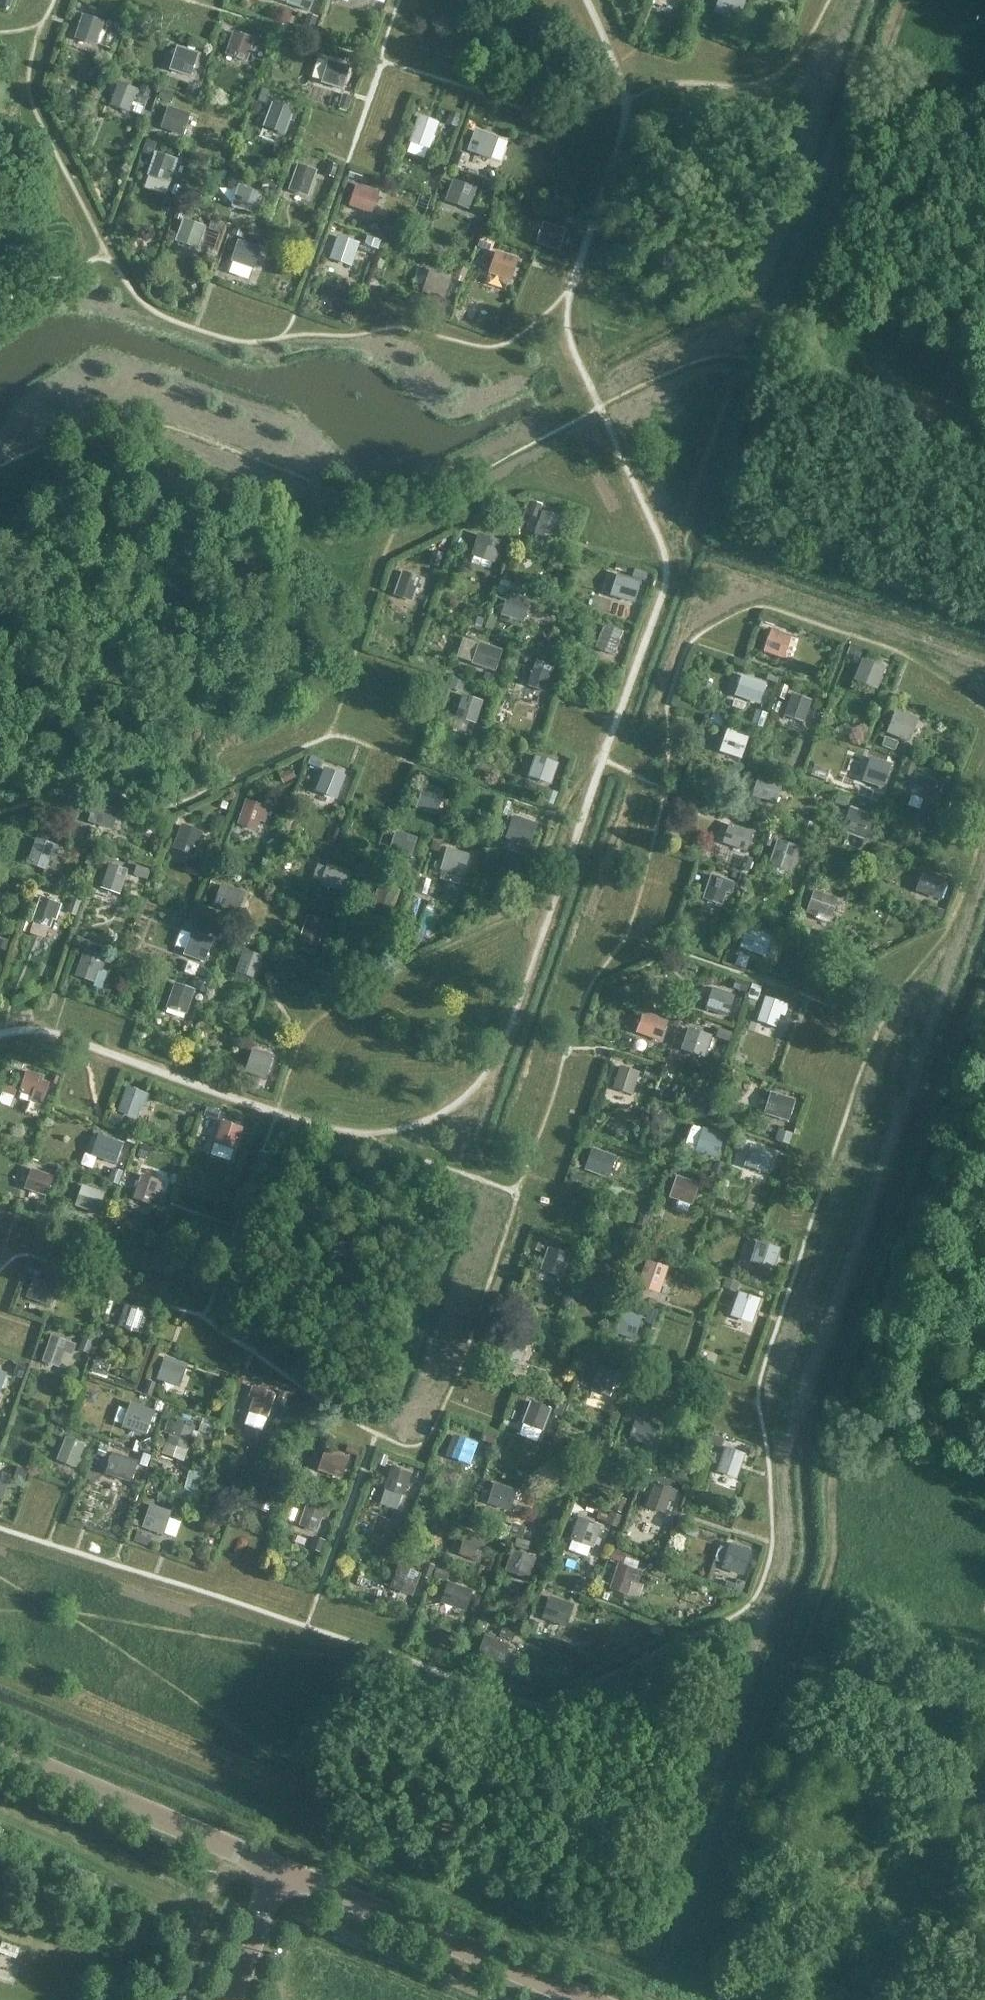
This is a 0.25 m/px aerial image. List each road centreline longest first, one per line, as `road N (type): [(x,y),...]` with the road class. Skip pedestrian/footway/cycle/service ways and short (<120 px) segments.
road 1 (unclassified): [(577,1999),(277,1873)]
road 2 (unclassified): [(277,1873),(0,1754)]
road 3 (residential): [(277,1873),(233,1999)]

